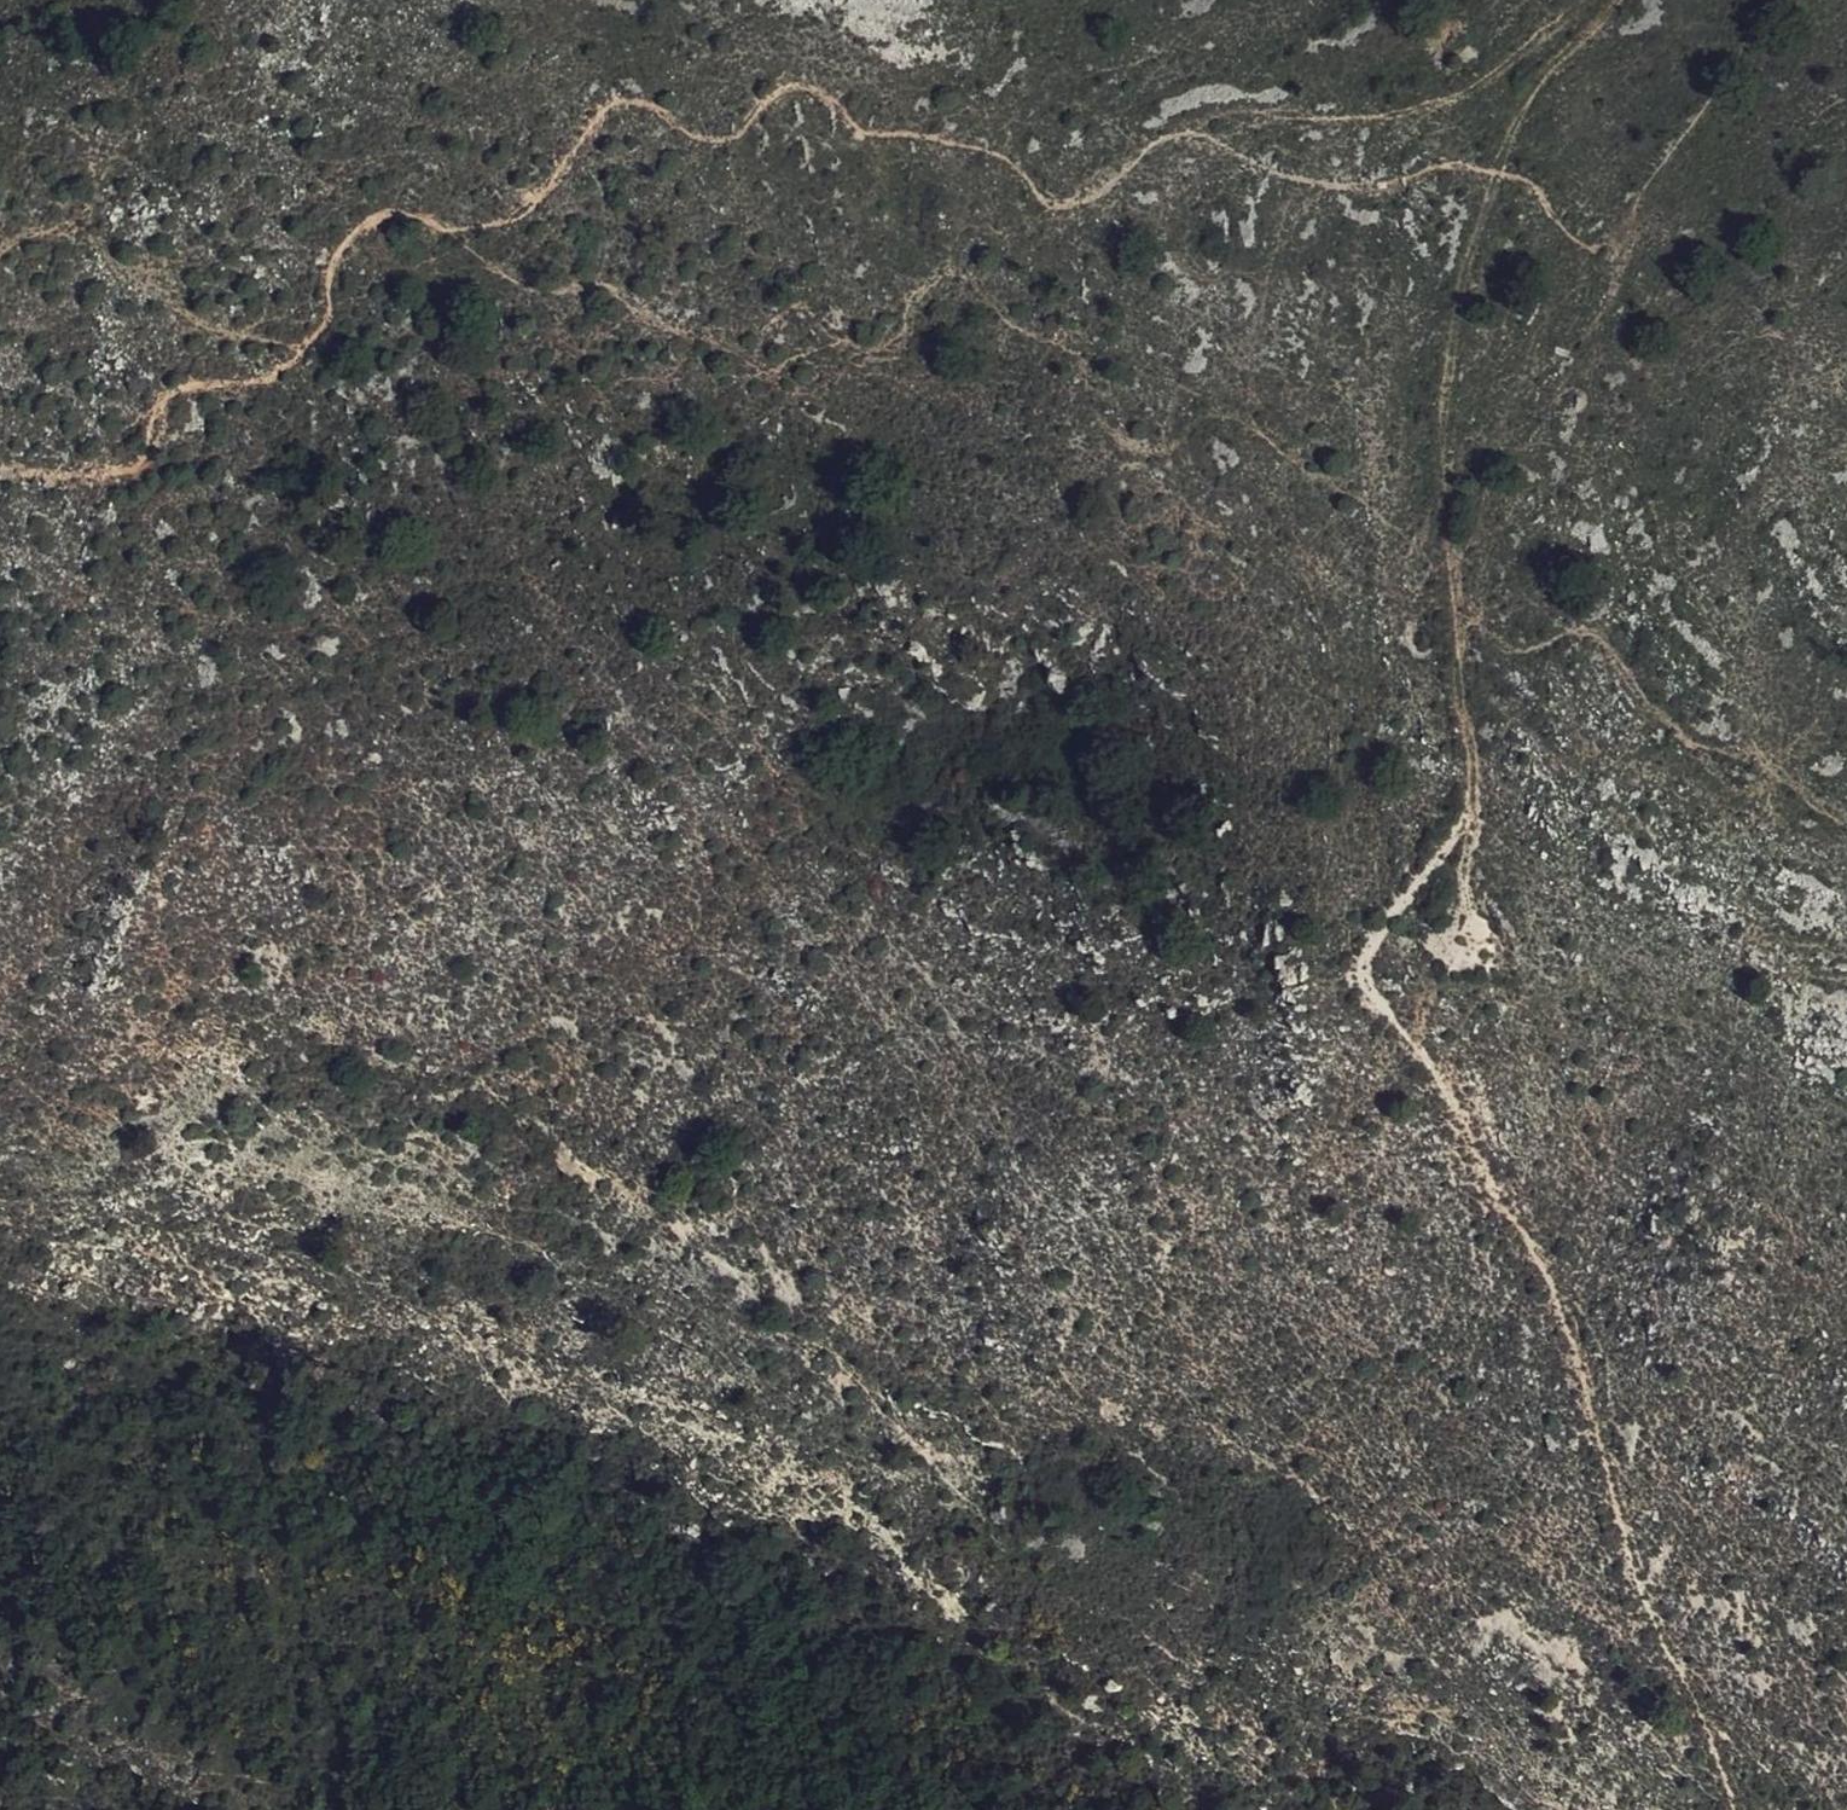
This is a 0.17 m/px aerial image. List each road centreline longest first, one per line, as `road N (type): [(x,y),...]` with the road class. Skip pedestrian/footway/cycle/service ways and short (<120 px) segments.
road 1 (track): [(1615,0),(1537,83),(1491,177),(1461,285),(1439,438),(1470,814)]
road 2 (track): [(1470,814),(1466,942)]

